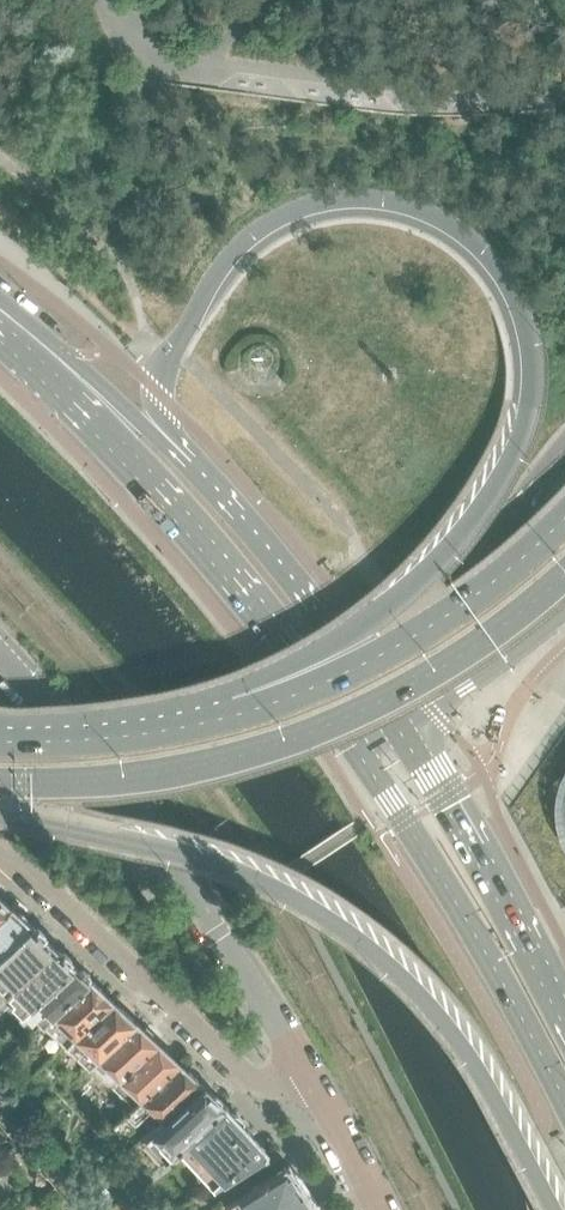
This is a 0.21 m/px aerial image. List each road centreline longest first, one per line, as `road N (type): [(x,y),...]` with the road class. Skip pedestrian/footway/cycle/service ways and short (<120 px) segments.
road 1 (primary): [(191,460),(156,409),(155,379),(219,269),(274,220),(336,198),(399,202),(469,236),(508,285),(529,340),(531,386),(517,440),(486,497),(404,590),(237,713)]
road 2 (primary): [(0,816),(209,859),(283,890),(356,934),(461,1044),(553,1209)]
road 3 (primary): [(0,782),(147,773),(287,739),(445,663),(564,573)]
road 4 (residential): [(308,1077),(175,874),(0,649)]
road 5 (secondary): [(0,340),(189,535),(345,733)]
road 6 (primary): [(345,733),(457,902),(564,1099)]
road 7 (residential): [(308,1077),(256,1083),(4,854)]
road 8 (primary): [(564,515),(478,591),(415,633),(237,713)]
road 9 (primary): [(564,1026),(401,732)]
road 10 (primary): [(375,692),(268,546),(191,460)]
road 11 (secondary): [(191,460),(0,298)]
road 12 (primary): [(237,713),(106,739),(0,742)]
road 13 (primary): [(564,451),(463,582)]
road 14 (primary): [(401,732),(529,641)]
road 15 (residential): [(373,1209),(308,1077)]
road 16 (primary): [(463,582),(375,692)]

